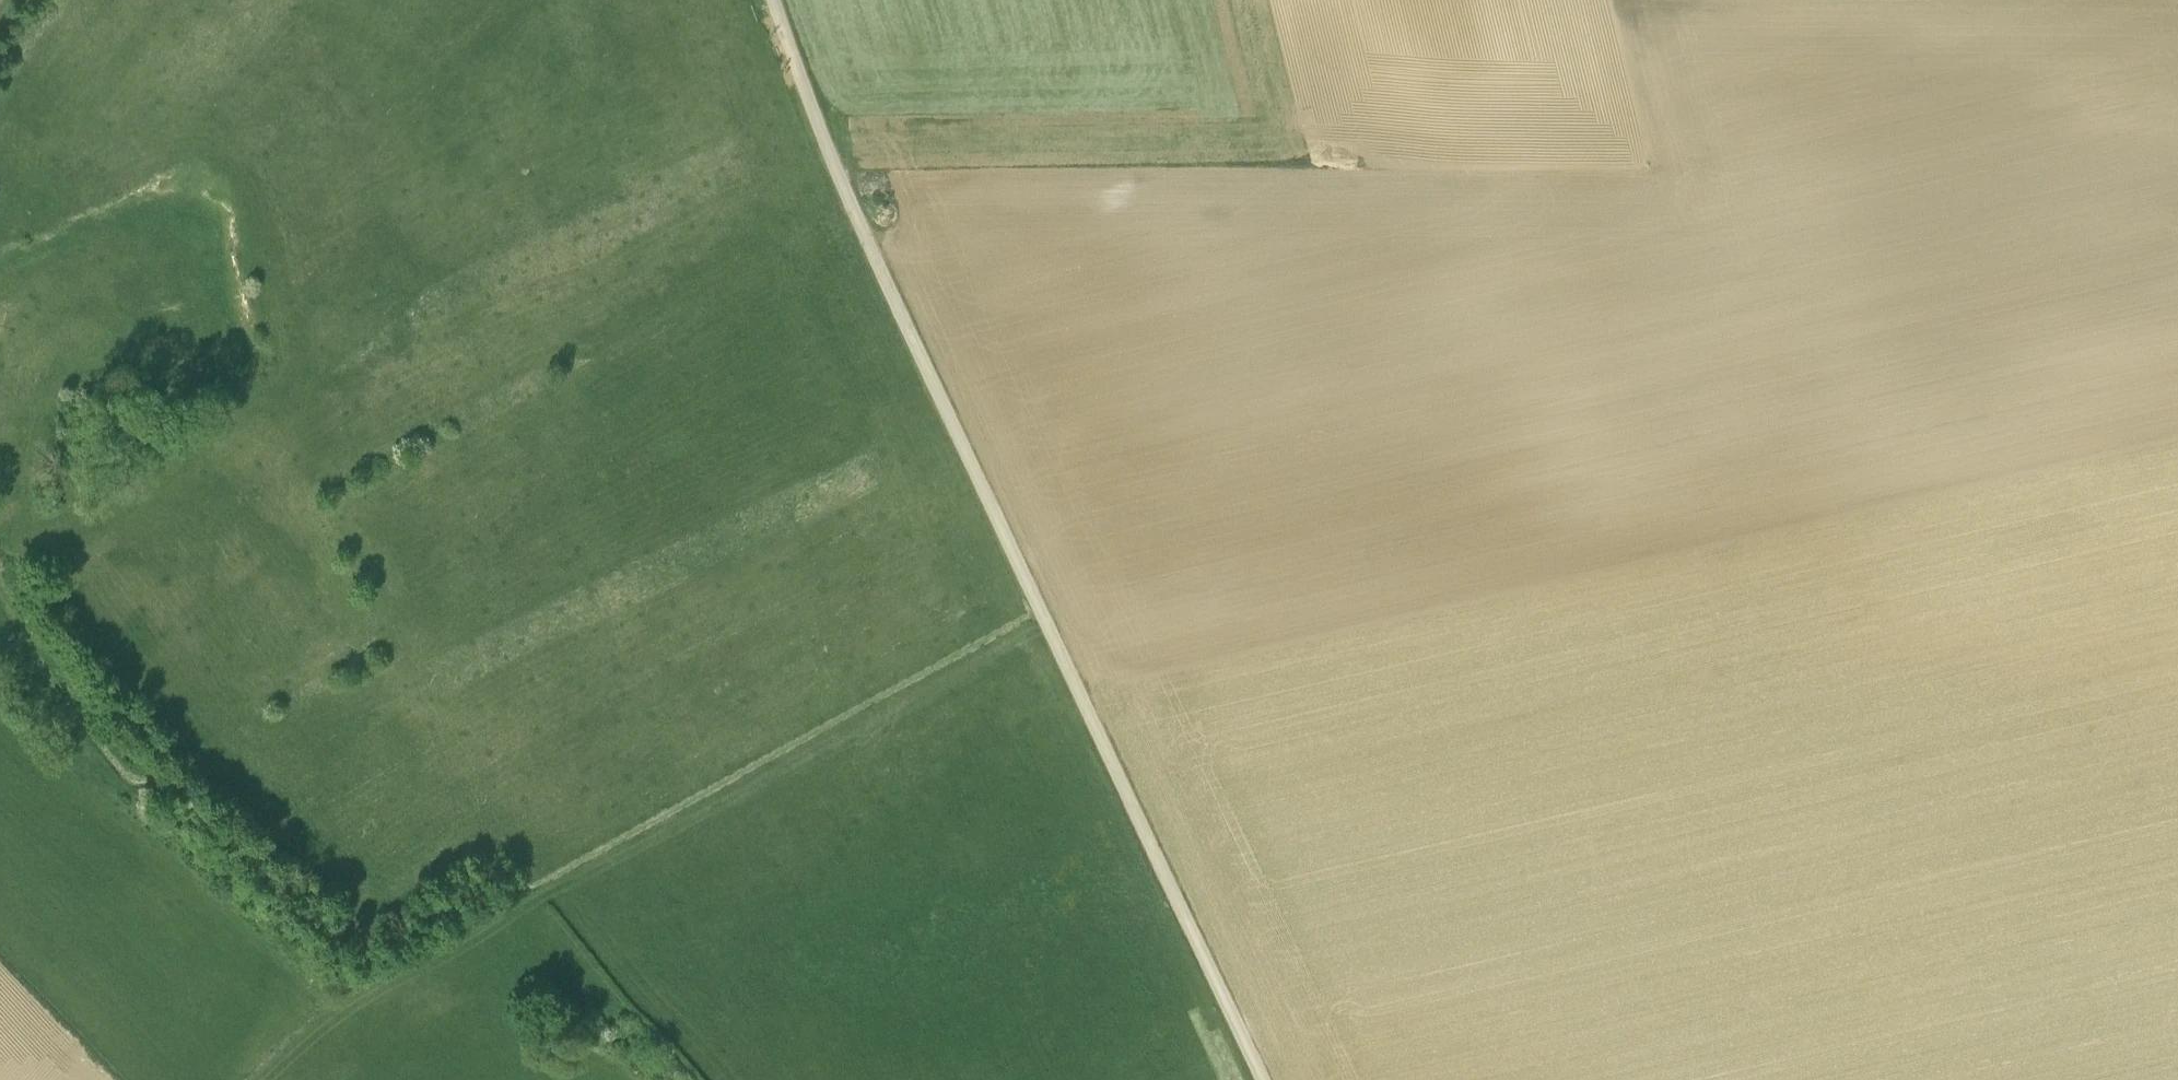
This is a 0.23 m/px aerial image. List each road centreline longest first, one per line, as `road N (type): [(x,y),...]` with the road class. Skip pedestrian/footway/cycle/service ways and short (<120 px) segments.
road 1 (unclassified): [(1263,1079),(858,218),(774,0)]

